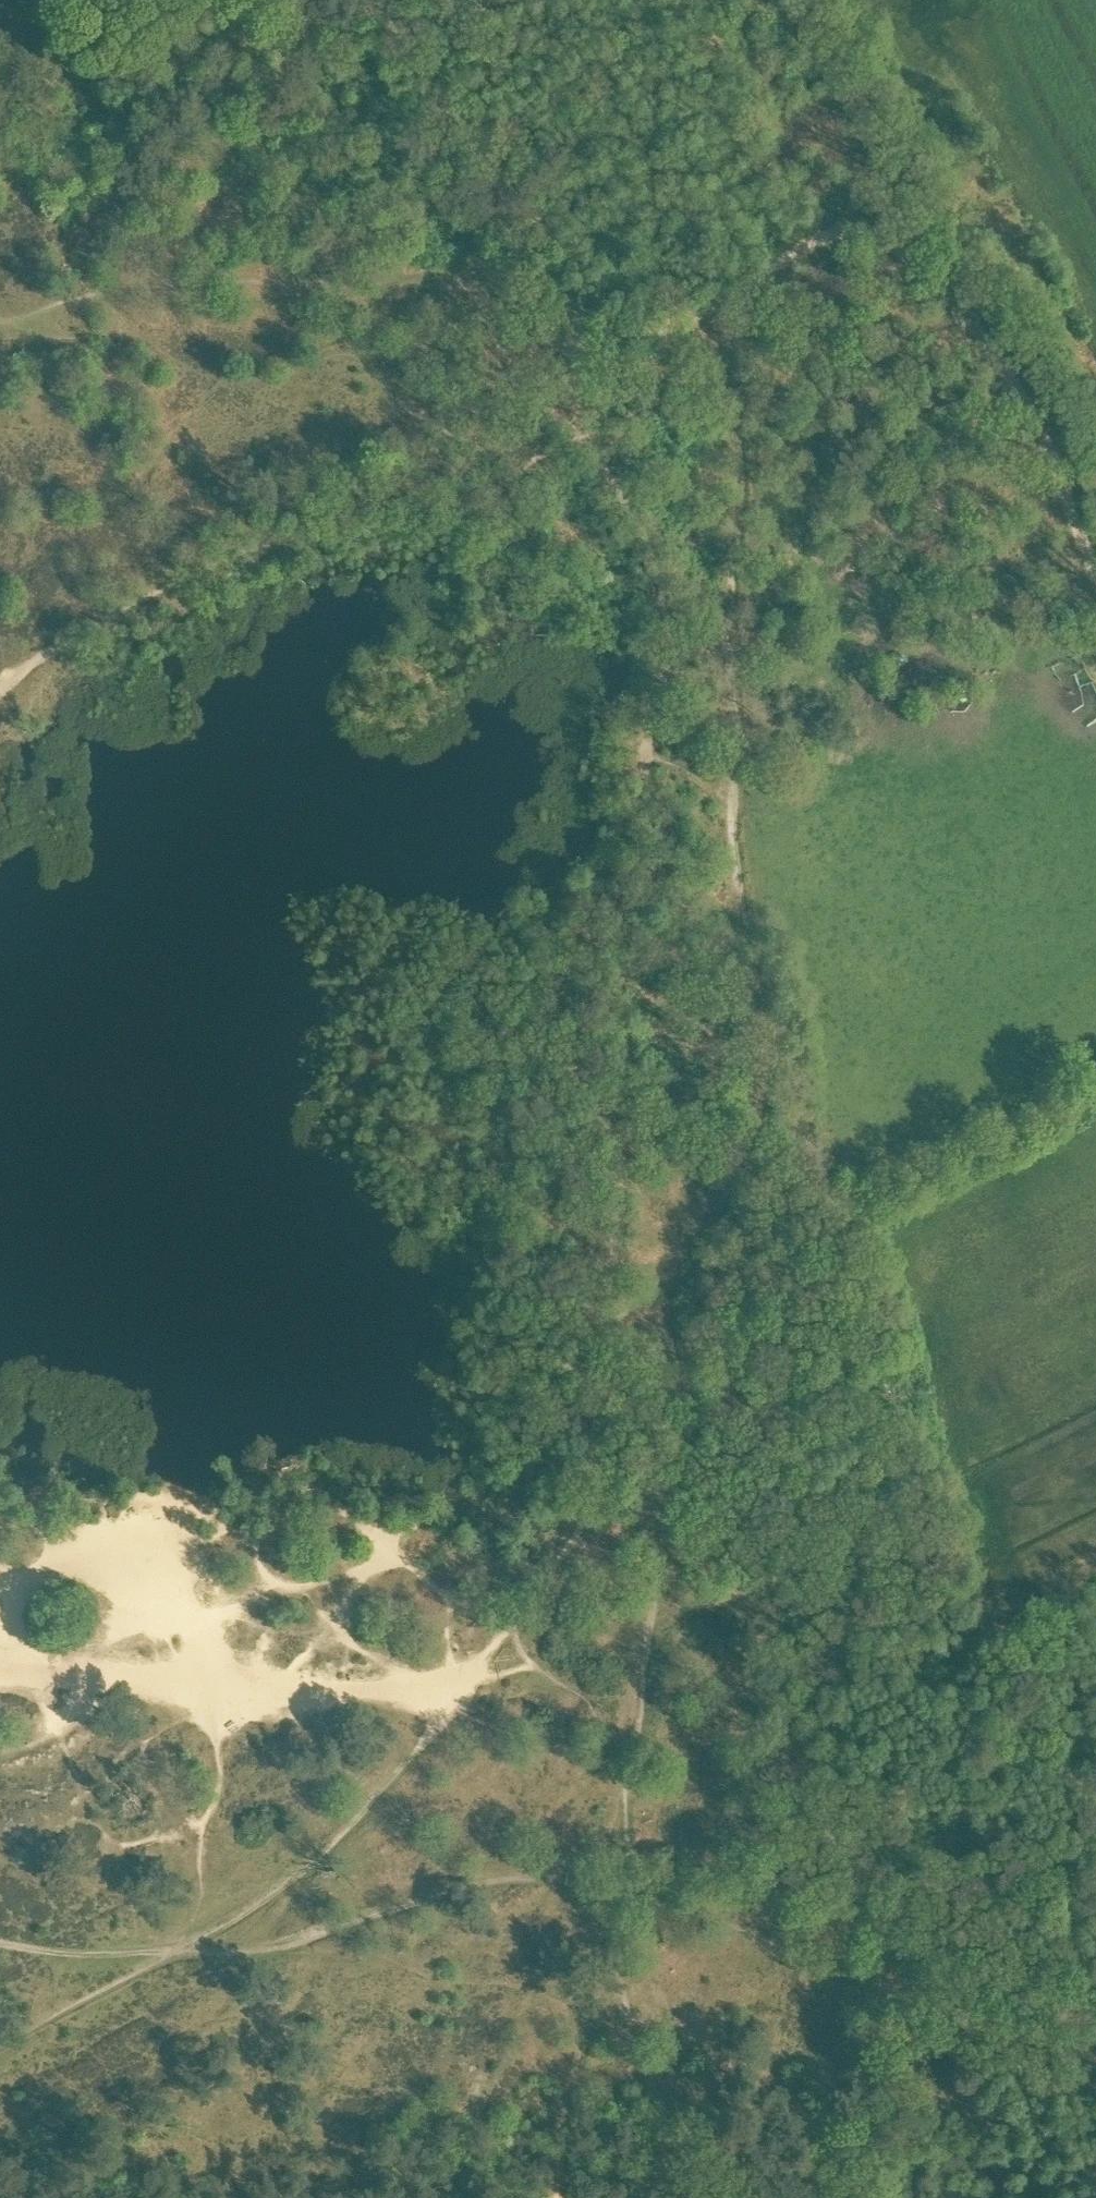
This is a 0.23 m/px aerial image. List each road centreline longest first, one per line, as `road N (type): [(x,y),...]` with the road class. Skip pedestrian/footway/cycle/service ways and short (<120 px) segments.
road 1 (track): [(656,327),(717,368),(736,429),(729,814),(766,1037),(766,1091),(698,1318),(622,1806),(612,1949),(621,2006),(696,2197)]
road 2 (track): [(1095,576),(1049,460),(1002,372),(898,244),(869,228),(840,225),(757,281),(656,327)]
road 3 (track): [(372,0),(530,209),(586,324),(608,331),(656,327)]

